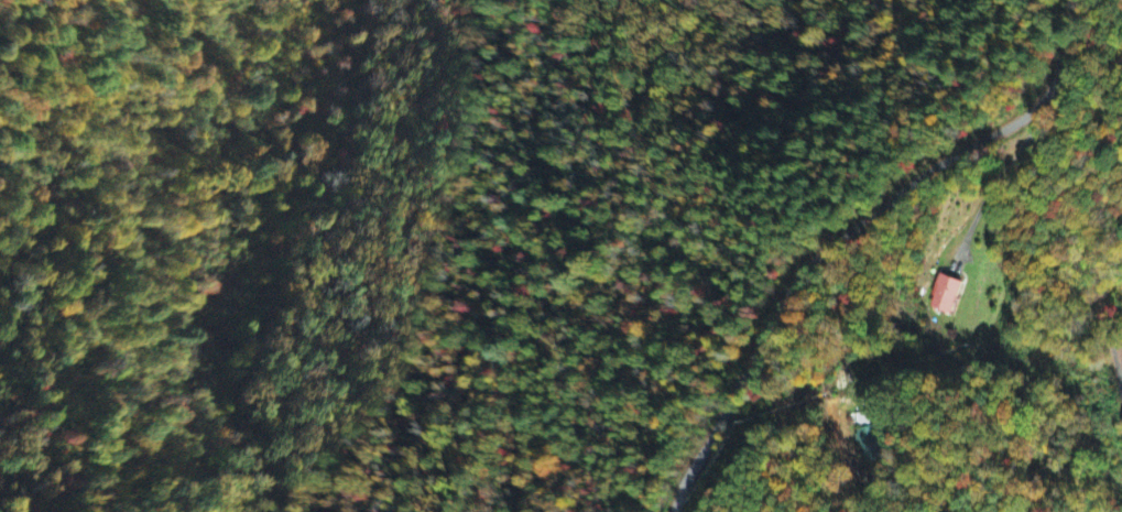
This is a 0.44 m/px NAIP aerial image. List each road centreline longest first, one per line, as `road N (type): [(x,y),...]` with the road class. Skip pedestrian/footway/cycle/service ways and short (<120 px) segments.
road 1 (residential): [(1073,0),(1057,72),(1031,109),(935,167),(797,273),(674,511)]
road 2 (residential): [(1121,410),(1096,286),(1101,251),(1121,226)]

